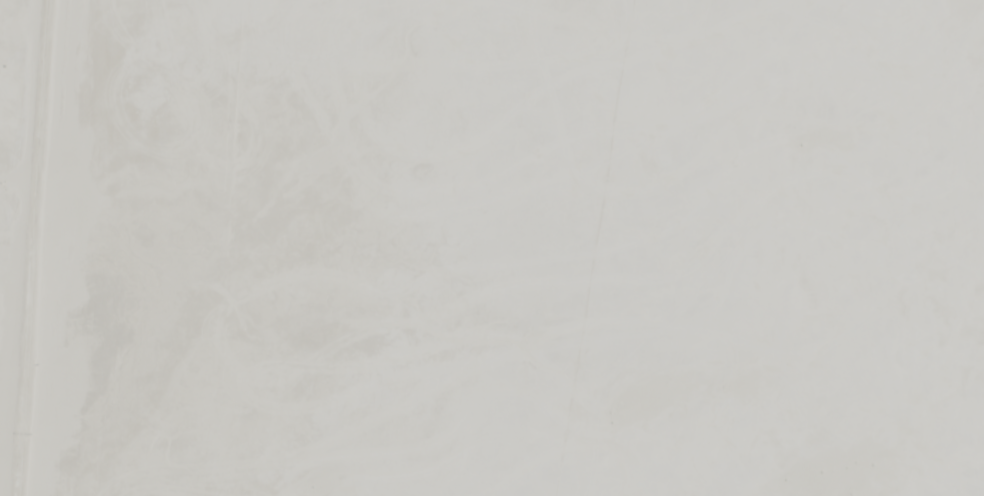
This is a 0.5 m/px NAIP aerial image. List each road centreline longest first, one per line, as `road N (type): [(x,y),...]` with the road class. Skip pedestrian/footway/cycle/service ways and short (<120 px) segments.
road 1 (track): [(527,495),(576,468),(708,428),(956,397),(983,383)]

